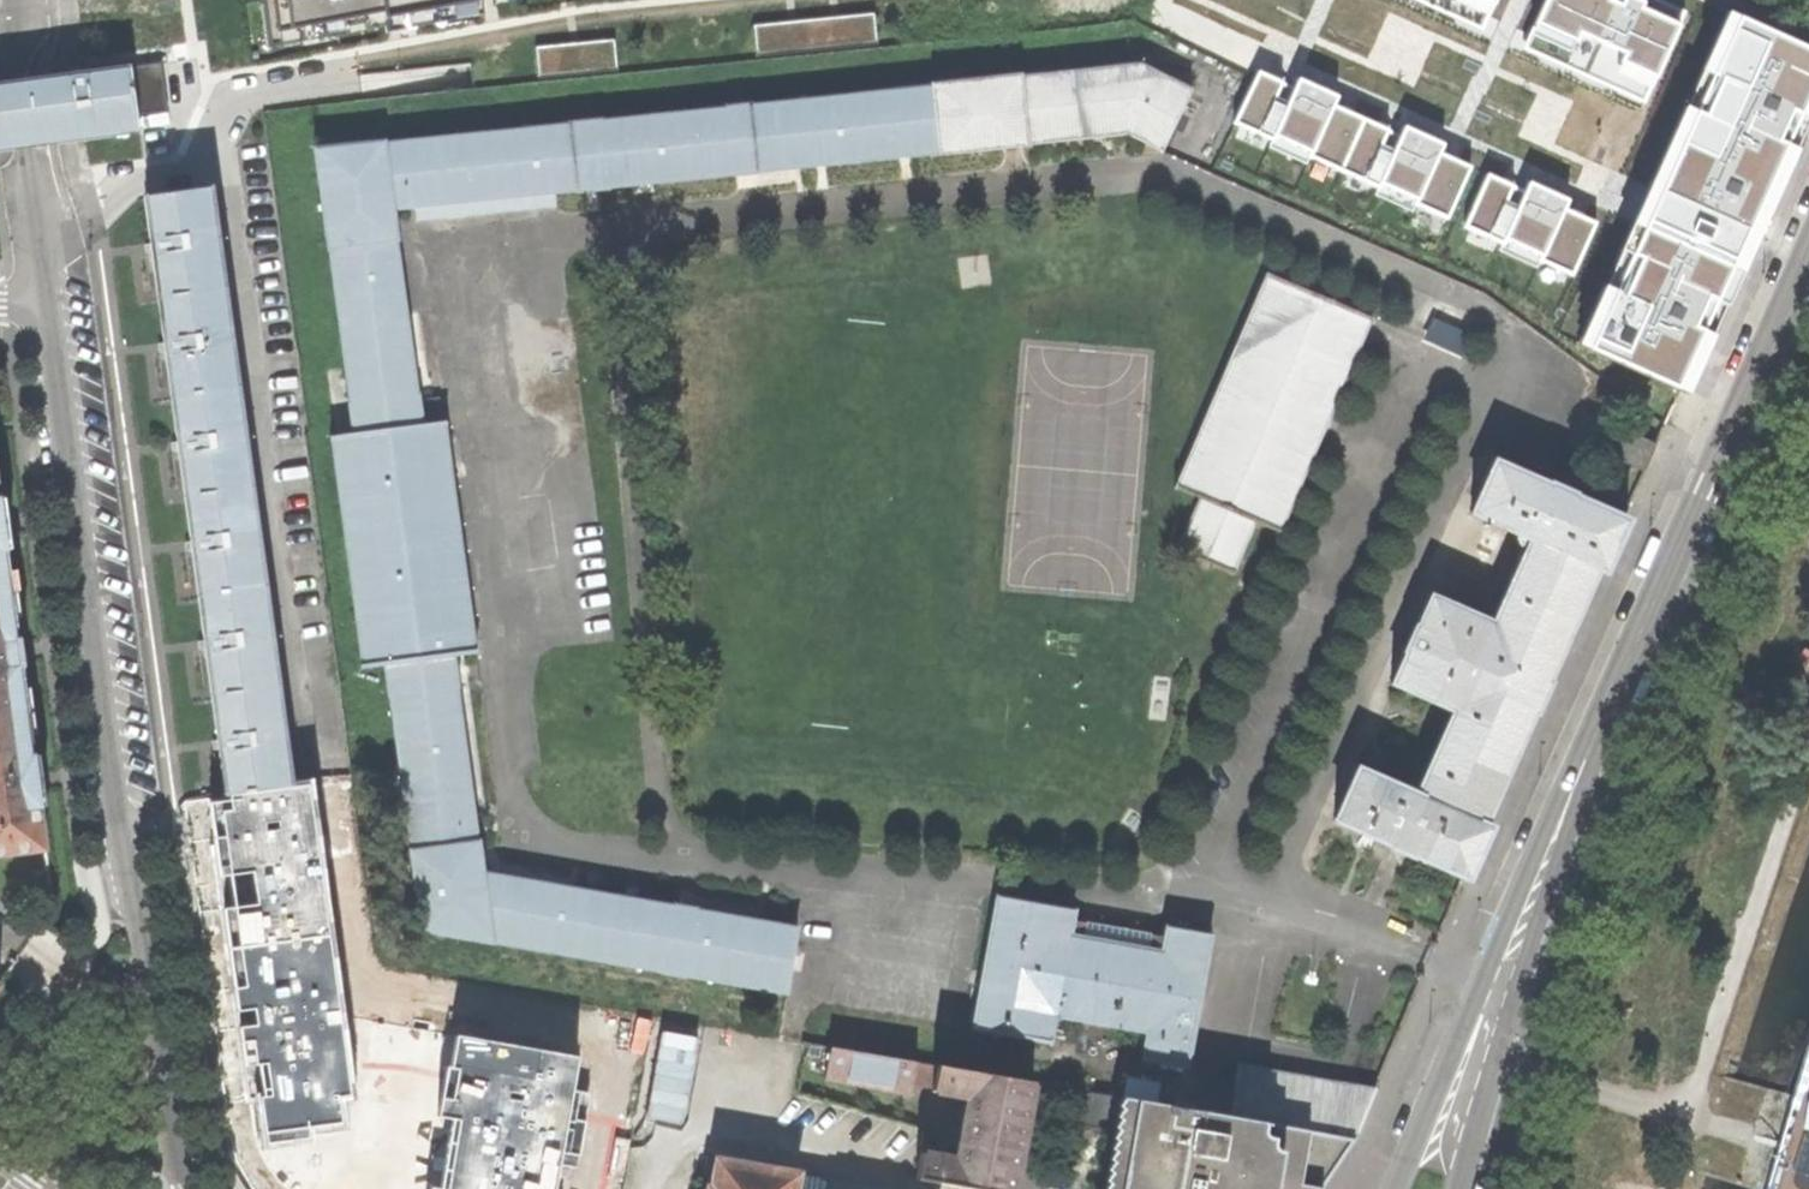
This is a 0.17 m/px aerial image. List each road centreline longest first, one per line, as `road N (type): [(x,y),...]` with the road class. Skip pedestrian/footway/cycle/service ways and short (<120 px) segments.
road 1 (secondary): [(1491,1029),(1589,767),(1808,268)]
road 2 (residential): [(50,295),(122,833)]
road 3 (residential): [(122,833),(182,1188)]
road 4 (residential): [(21,0),(50,295)]
road 5 (residential): [(122,833),(102,930),(0,1079)]
road 6 (secondary): [(1491,1029),(1407,1188)]
road 7 (secondary): [(1455,1188),(1491,1029)]

